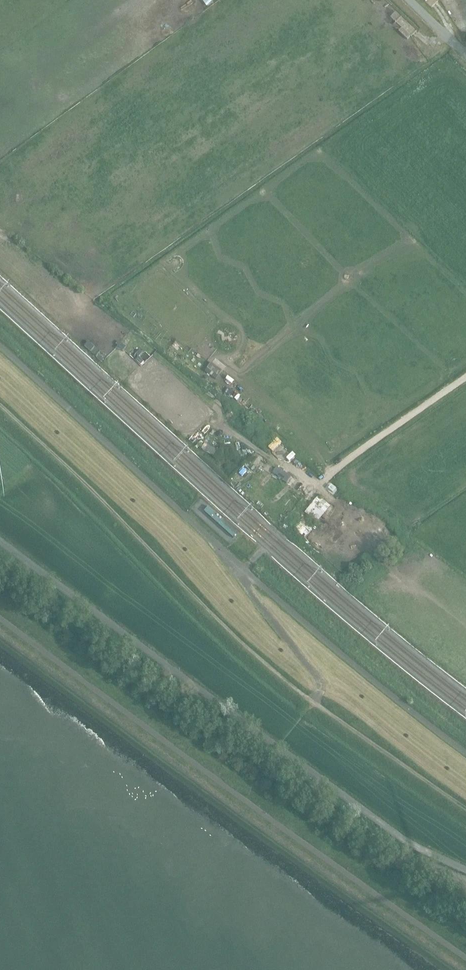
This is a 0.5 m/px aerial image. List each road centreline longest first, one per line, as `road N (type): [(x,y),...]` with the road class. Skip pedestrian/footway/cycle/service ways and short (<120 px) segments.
road 1 (track): [(465,807),(271,672),(0,406)]

